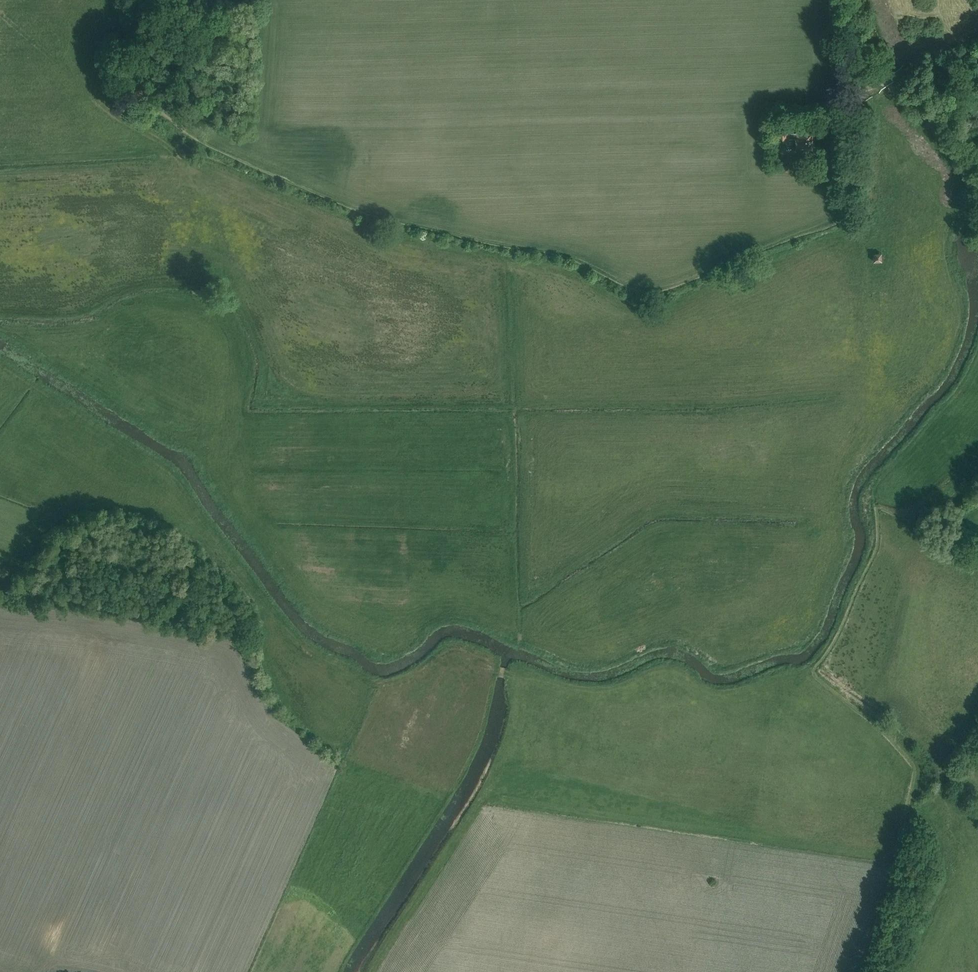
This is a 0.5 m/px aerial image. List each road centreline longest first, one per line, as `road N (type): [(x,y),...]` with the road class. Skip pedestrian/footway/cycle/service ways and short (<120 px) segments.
road 1 (track): [(136,0),(123,69),(161,113),(201,141),(357,208),(567,254),(640,289),(677,285),(844,217),(852,98)]

